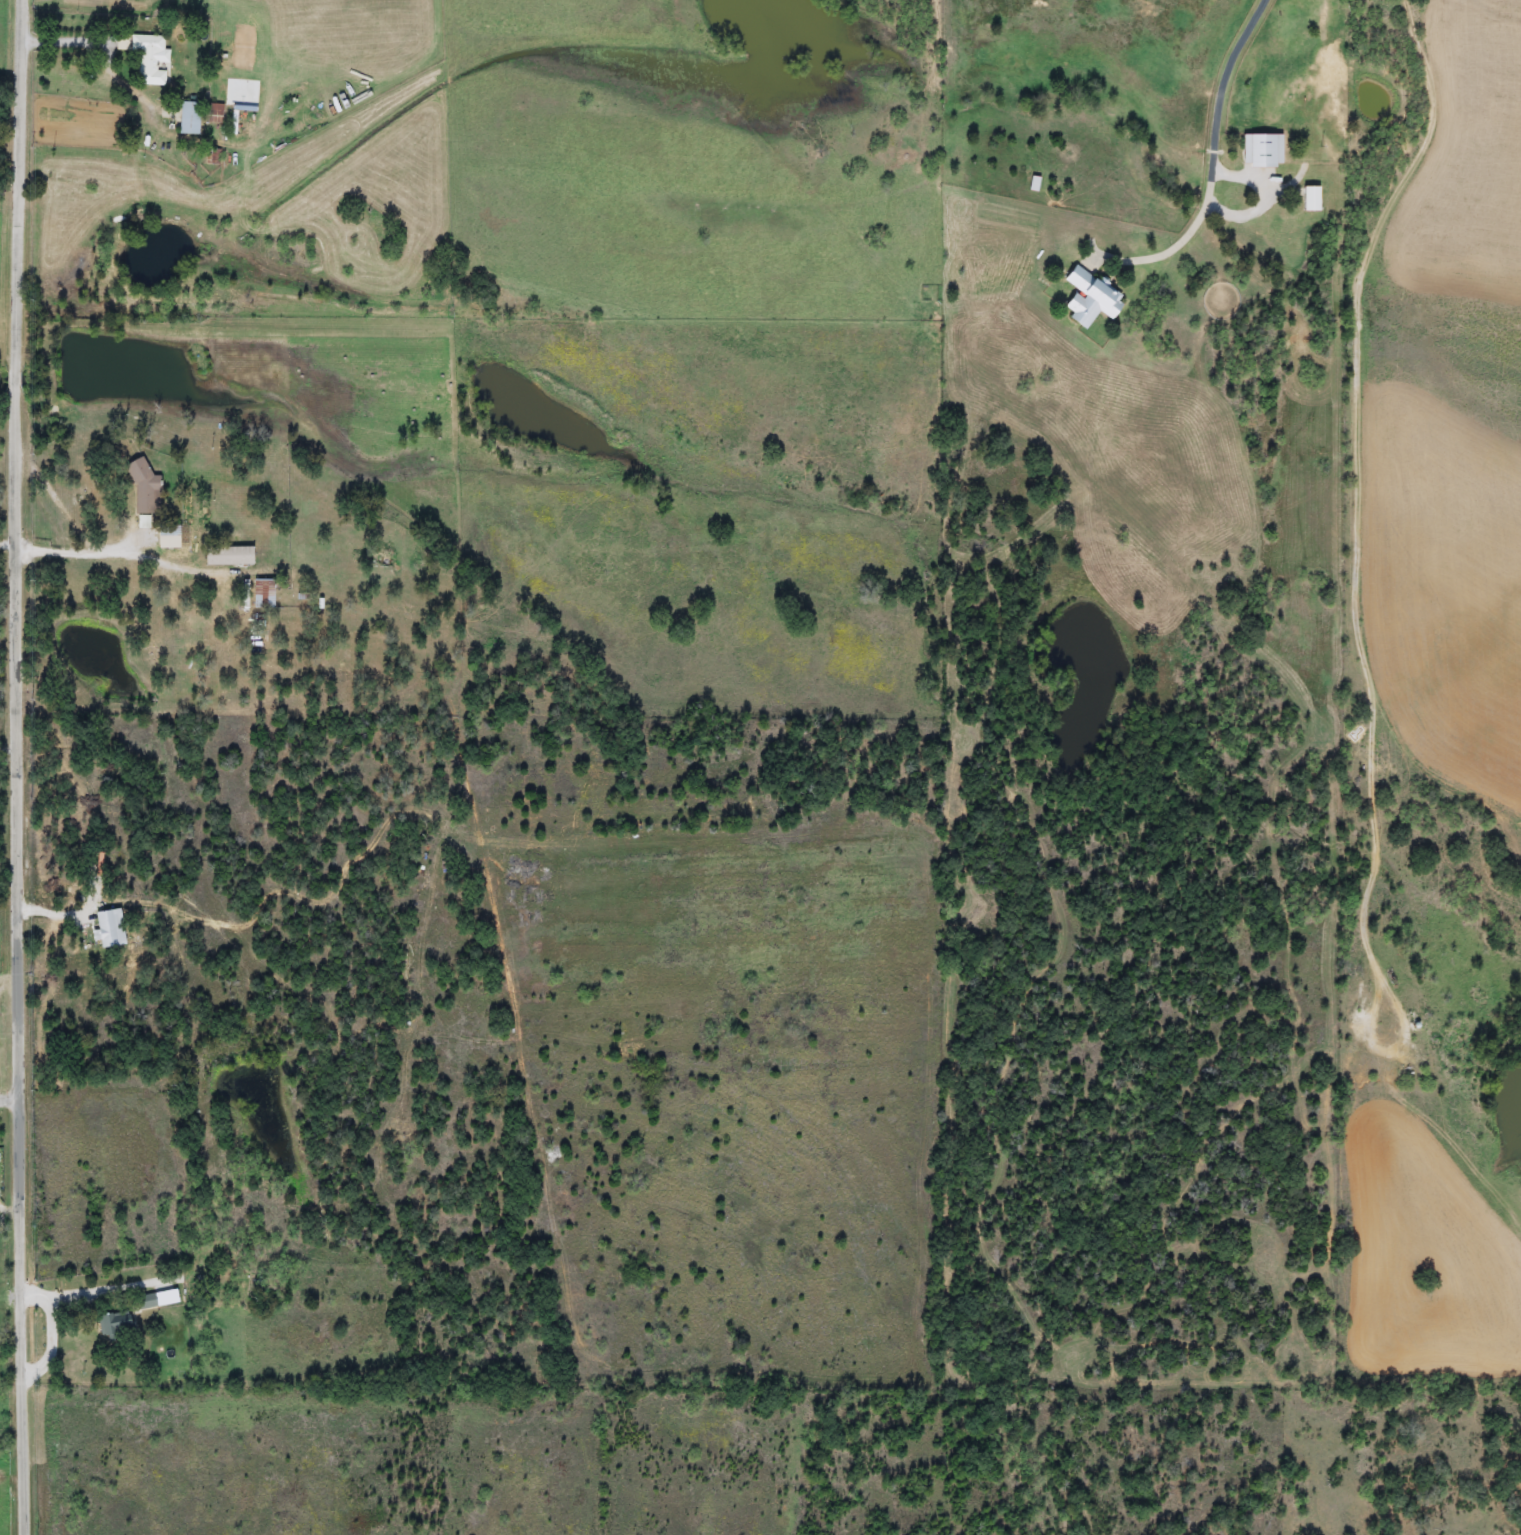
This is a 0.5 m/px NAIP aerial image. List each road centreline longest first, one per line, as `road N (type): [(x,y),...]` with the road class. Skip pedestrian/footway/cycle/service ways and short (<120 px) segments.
road 1 (residential): [(26,1534),(14,742),(23,0)]
road 2 (residential): [(1410,0),(1433,117),(1362,258),(1357,315),(1354,558),(1376,836),(1367,956)]

